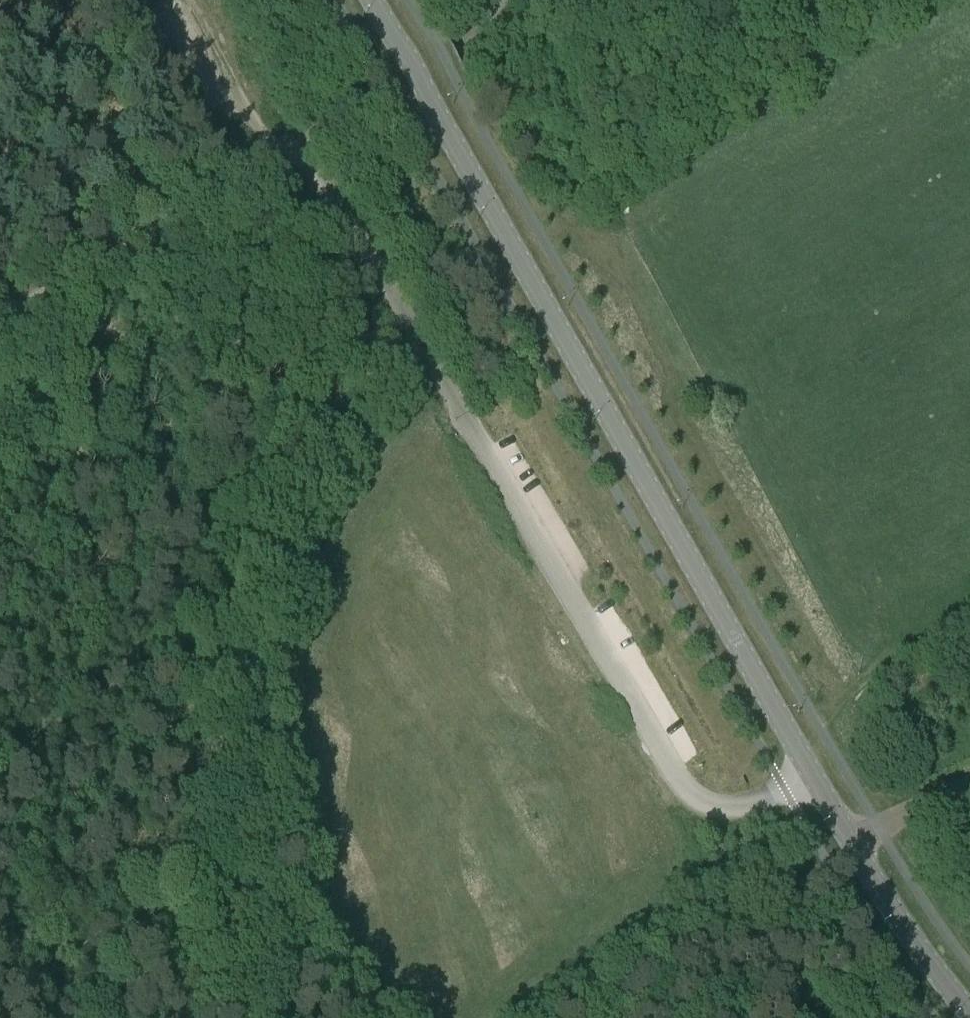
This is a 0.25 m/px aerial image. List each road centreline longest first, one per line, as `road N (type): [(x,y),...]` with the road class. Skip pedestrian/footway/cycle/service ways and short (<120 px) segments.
road 1 (secondary): [(969,1012),(849,840),(372,0)]
road 2 (track): [(297,139),(447,45)]

